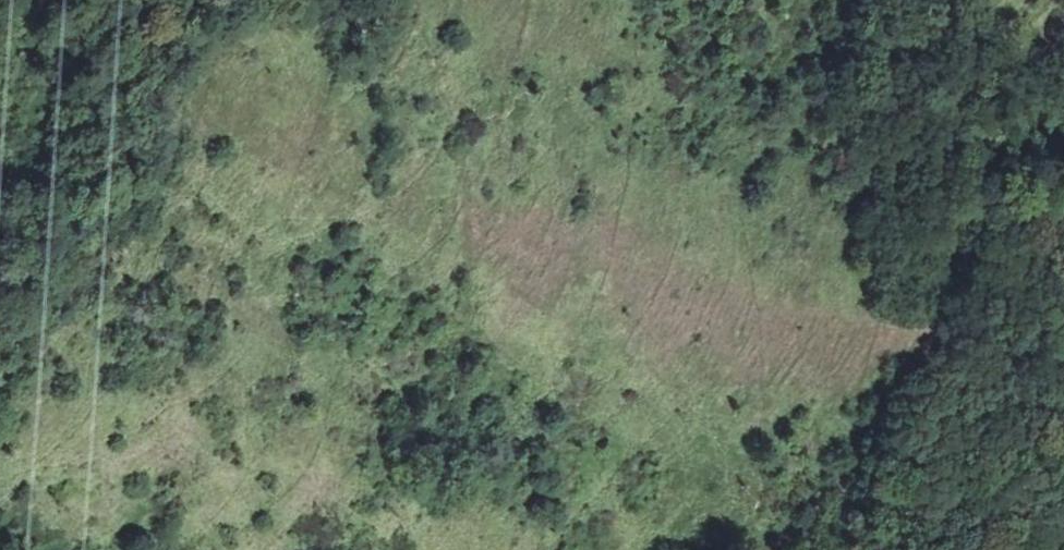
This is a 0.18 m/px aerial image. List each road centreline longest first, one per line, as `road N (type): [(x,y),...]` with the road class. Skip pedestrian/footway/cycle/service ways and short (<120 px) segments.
road 1 (track): [(1063,23),(1044,53),(967,92),(946,145),(950,316),(792,549)]

